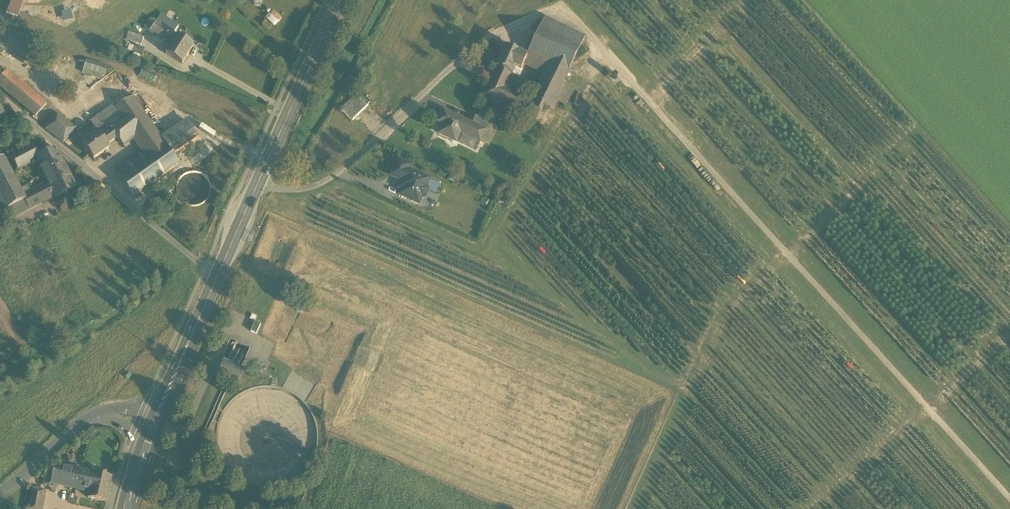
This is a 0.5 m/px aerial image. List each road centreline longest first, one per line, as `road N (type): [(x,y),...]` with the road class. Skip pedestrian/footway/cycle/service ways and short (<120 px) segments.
road 1 (track): [(1009,507),(587,35)]
road 2 (unclassified): [(218,274),(0,96)]
road 3 (unclassified): [(437,81),(321,185),(290,192),(258,182)]
road 4 (primary): [(340,0),(258,182)]
road 5 (unclassified): [(154,423),(114,415),(82,424),(0,495)]
road 6 (primary): [(218,274),(154,423)]

